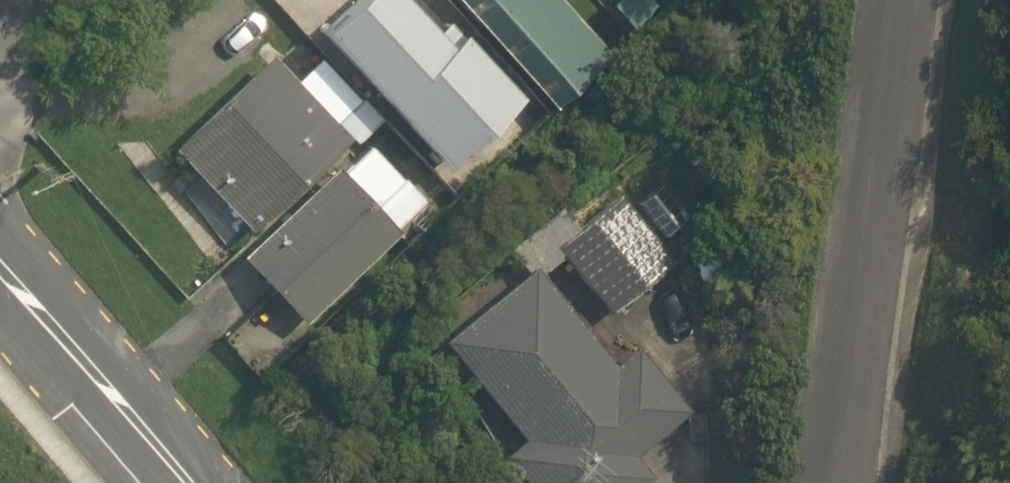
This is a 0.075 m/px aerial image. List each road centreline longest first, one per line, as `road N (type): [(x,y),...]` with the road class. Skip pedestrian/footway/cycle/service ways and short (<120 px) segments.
road 1 (residential): [(841,482),(875,340),(910,0)]
road 2 (tertiary): [(0,277),(175,482)]

